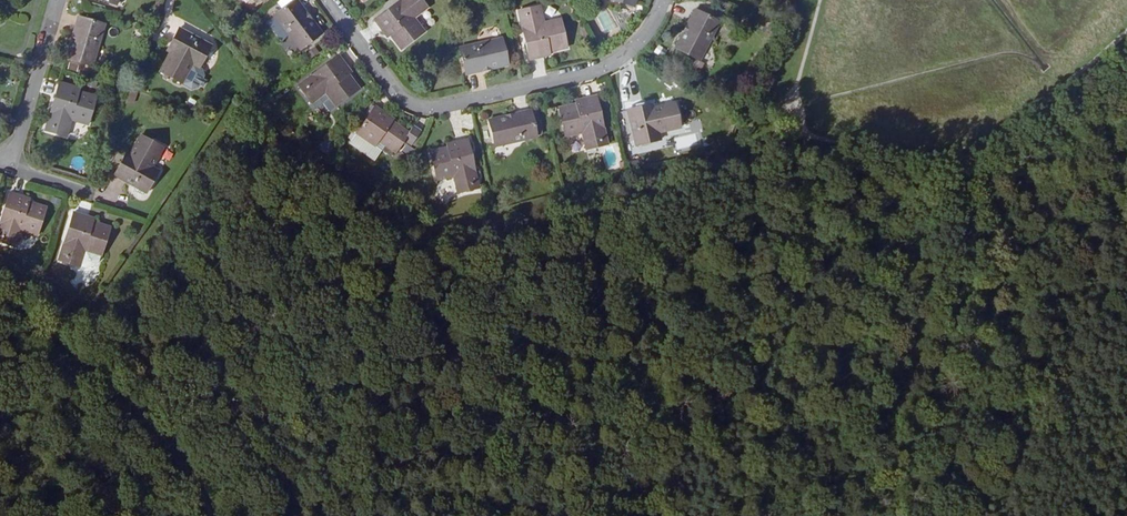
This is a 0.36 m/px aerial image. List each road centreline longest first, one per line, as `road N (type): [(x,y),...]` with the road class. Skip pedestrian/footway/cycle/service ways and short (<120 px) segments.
road 1 (residential): [(328,0),(395,89),(423,108),(610,65),(650,29),(664,0)]
road 2 (track): [(0,314),(60,350),(130,408),(206,515)]
road 3 (residential): [(10,167),(60,0)]

